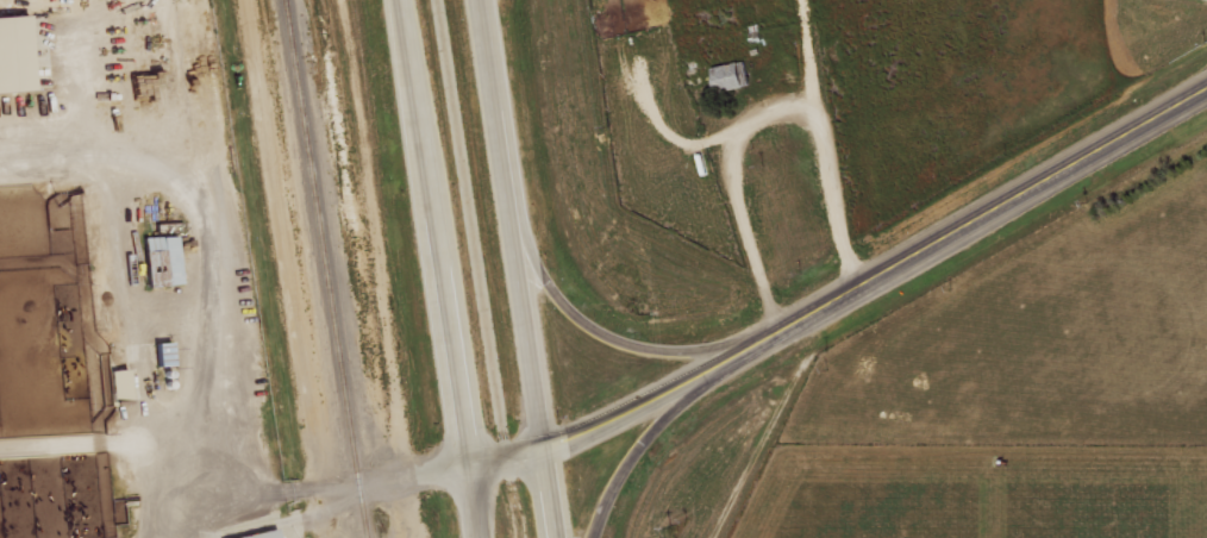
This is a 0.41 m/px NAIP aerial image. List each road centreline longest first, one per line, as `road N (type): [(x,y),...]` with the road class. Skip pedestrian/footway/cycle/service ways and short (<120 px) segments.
road 1 (secondary): [(542,448),(809,308),(1206,81)]
road 2 (trunk): [(399,0),(469,464)]
road 3 (trunk): [(542,448),(478,0)]
road 4 (trunk): [(809,308),(702,342),(638,343),(587,320),(555,292),(509,226)]
road 5 (trunk): [(590,537),(624,463),(669,407),(809,308)]

